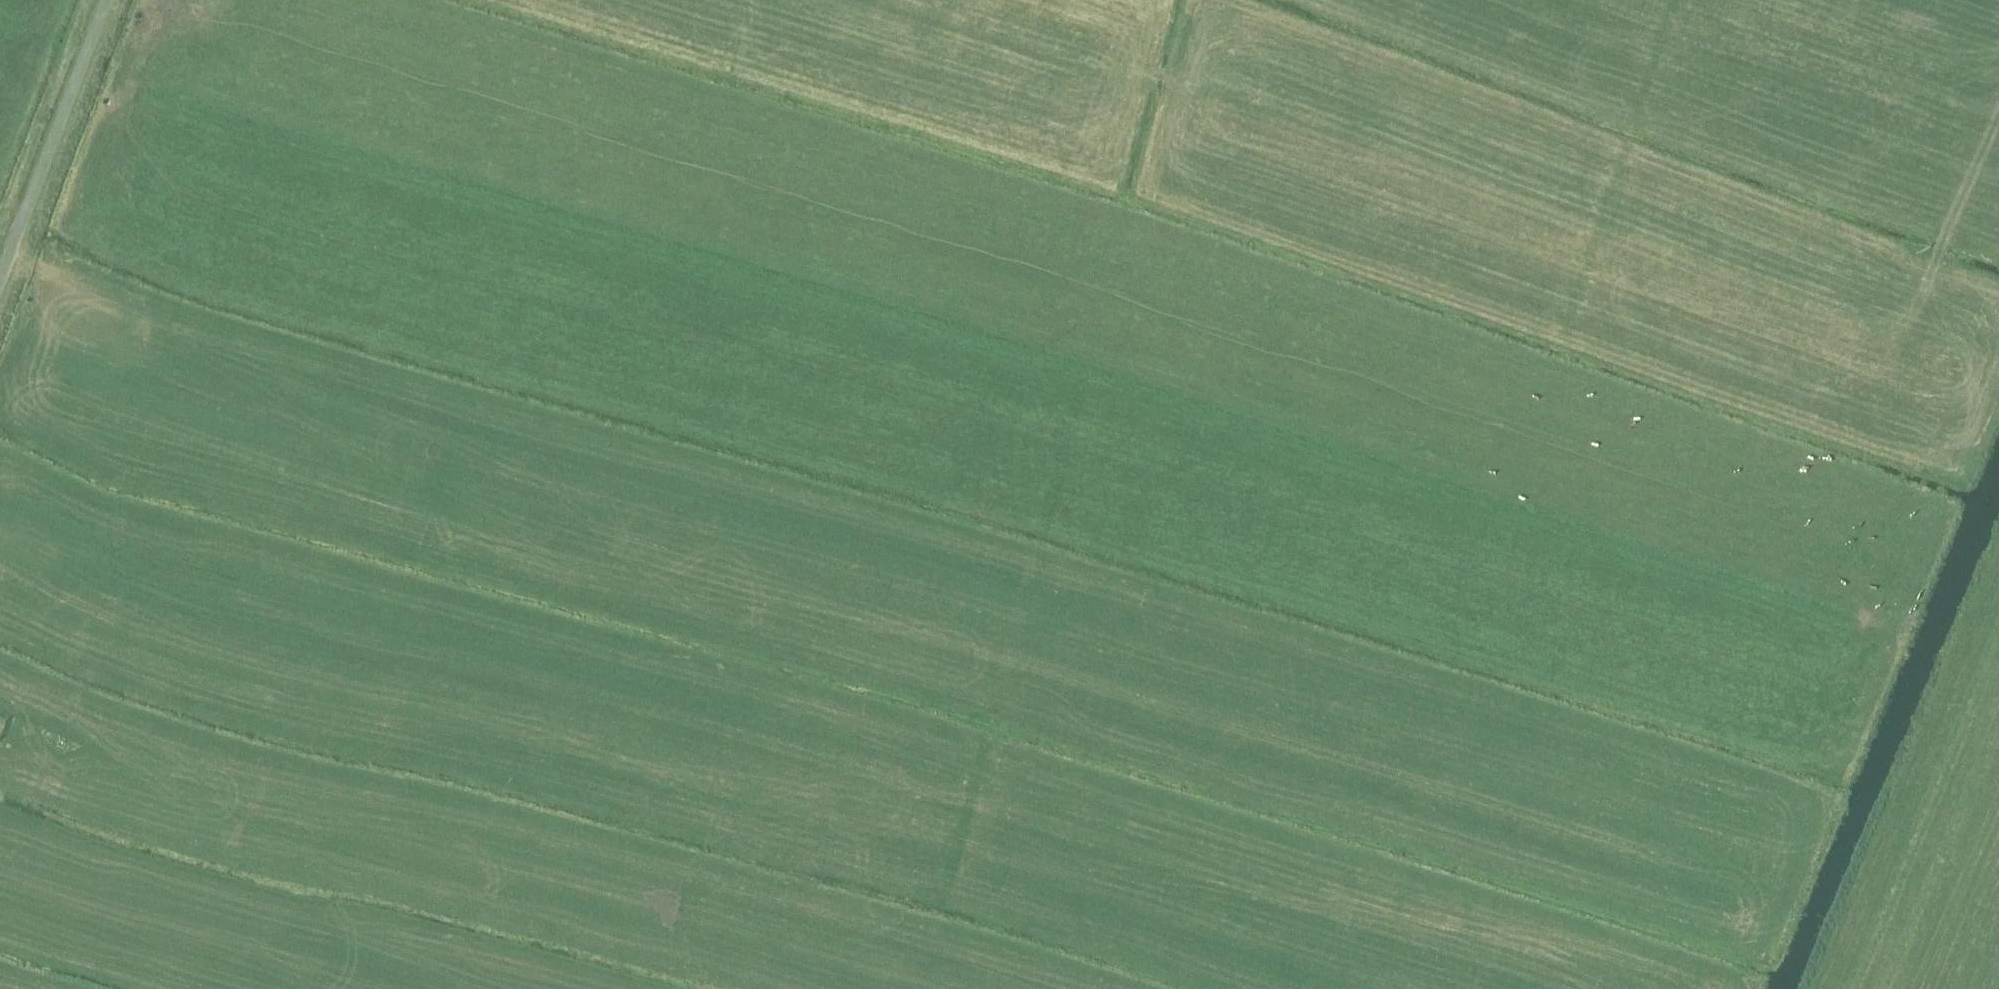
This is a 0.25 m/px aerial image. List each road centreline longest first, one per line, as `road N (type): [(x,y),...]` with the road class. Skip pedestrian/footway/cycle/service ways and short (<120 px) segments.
road 1 (unclassified): [(0,290),(110,0)]

